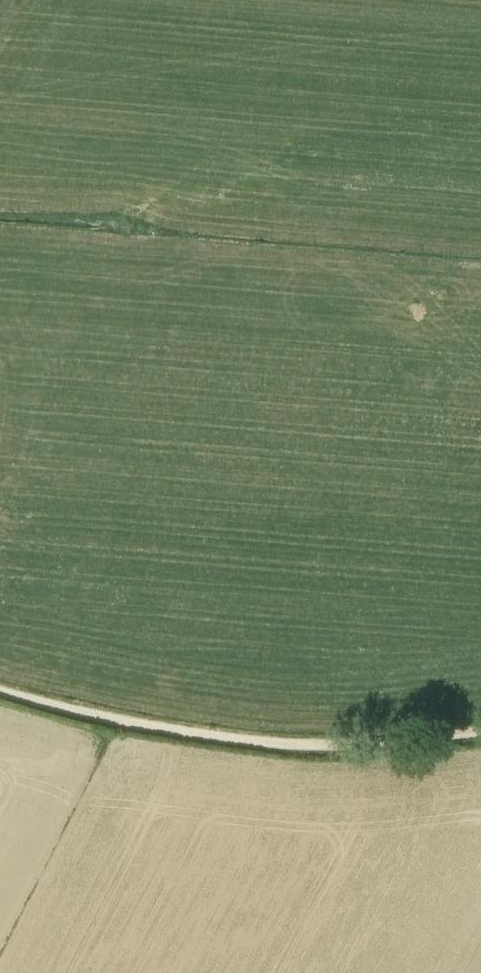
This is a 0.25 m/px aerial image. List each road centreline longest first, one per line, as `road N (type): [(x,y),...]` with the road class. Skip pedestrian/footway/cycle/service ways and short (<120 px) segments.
road 1 (track): [(480,732),(312,746),(247,741),(0,691)]

